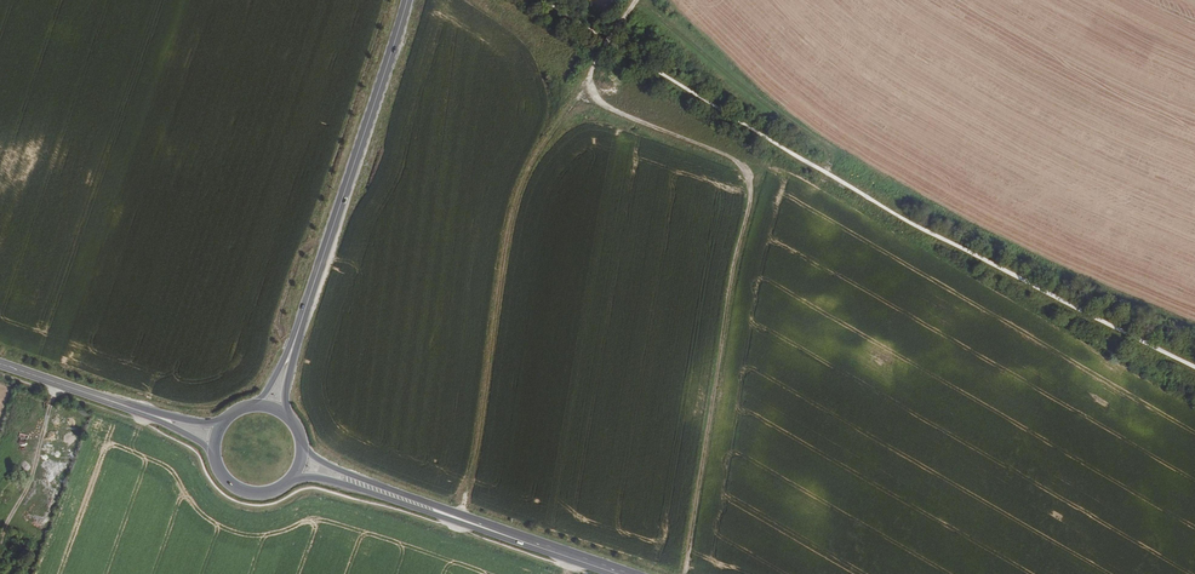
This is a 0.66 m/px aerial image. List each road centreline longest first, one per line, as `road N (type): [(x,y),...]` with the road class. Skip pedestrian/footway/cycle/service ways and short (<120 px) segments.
road 1 (track): [(639,0),(594,68),(593,98),(735,162),(749,190),(683,573)]
road 2 (track): [(459,518),(518,205),(539,154),(576,106),(593,98)]
road 3 (primary): [(406,0),(305,311)]
road 4 (track): [(638,2),(820,146),(823,171)]
road 5 (primary): [(623,573),(433,510)]
road 6 (primary): [(290,480),(433,510)]
road 7 (primary): [(433,510),(303,447)]
road 8 (secondary): [(136,410),(0,364)]
road 9 (track): [(330,239),(301,255),(277,327),(286,356)]

